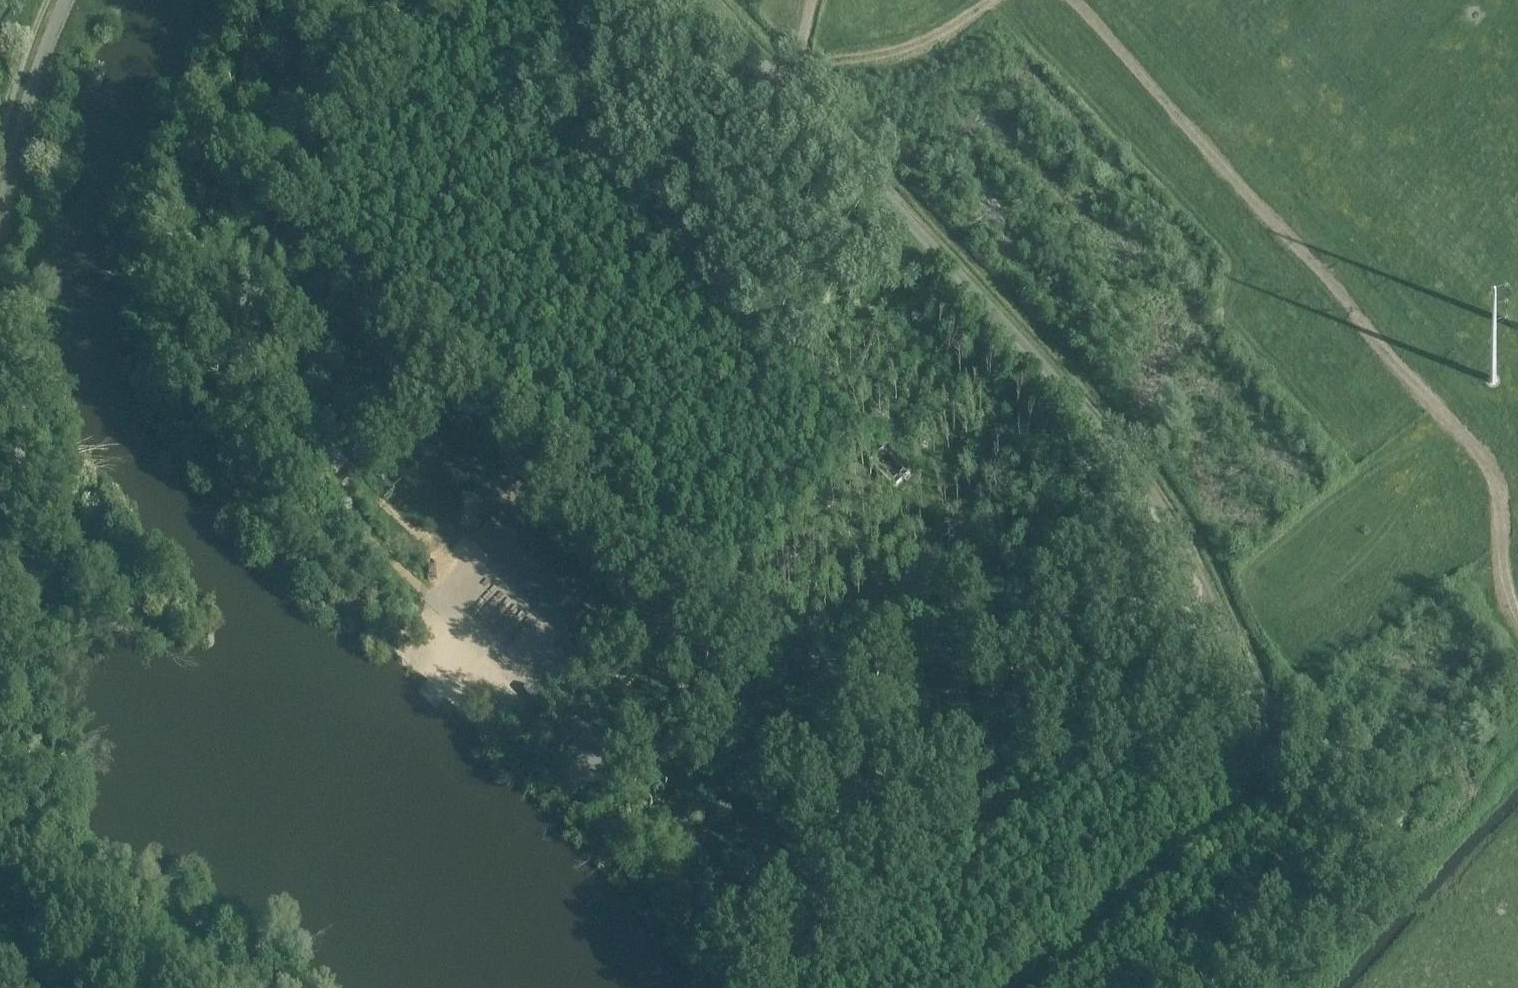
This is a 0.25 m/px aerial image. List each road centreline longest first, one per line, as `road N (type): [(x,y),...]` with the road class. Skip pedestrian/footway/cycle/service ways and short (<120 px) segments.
road 1 (track): [(1074,0),(1475,439),(1493,471),(1505,592),(1517,614)]
road 2 (track): [(458,604),(578,722),(681,807),(697,855),(717,987)]
road 3 (track): [(773,74),(890,52),(941,33),(992,0)]

